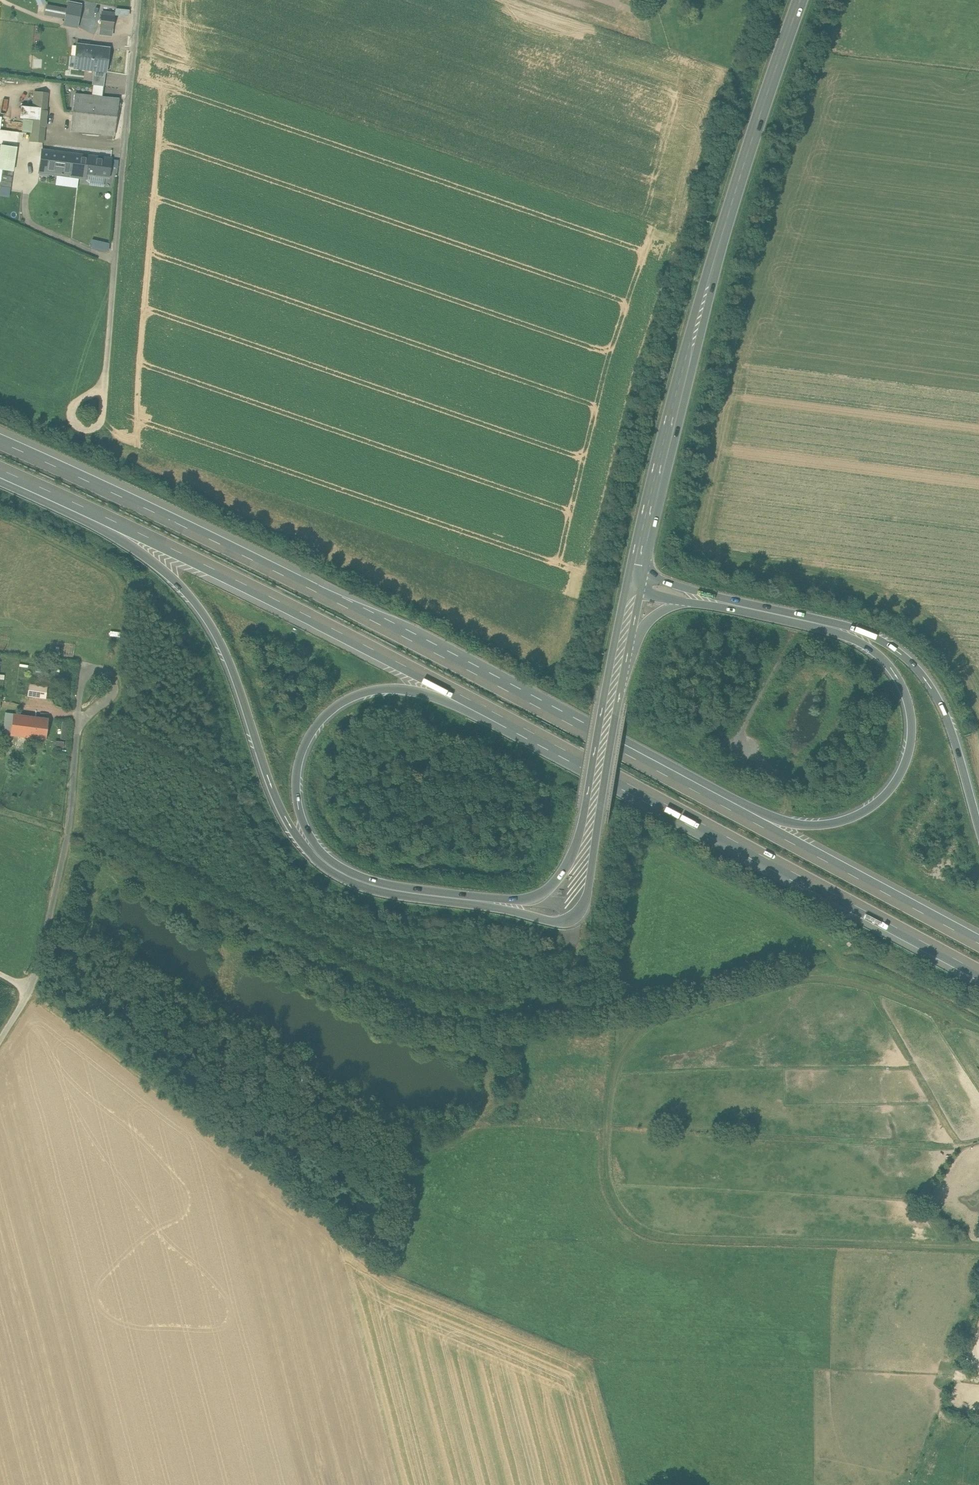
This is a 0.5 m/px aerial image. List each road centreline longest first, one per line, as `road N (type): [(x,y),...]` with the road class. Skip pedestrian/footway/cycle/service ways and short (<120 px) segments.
road 1 (track): [(978,1030),(865,985),(821,977),(660,1018),(632,1038),(612,1081),(605,1170),(613,1201),(652,1235),(978,1249)]
road 2 (motorway): [(731,810),(348,608),(0,442)]
road 3 (motorway): [(599,781),(571,866),(531,899),(397,886),(342,867),(302,814),(298,777),(313,732),(372,690),(469,698)]
road 4 (motorway): [(122,525),(189,594),(214,636),(285,819),(331,869),(372,889),(568,920)]
road 5 (primary): [(802,0),(746,159),(639,568)]
road 6 (motorway): [(469,698),(978,971)]
road 7 (motorway): [(678,601),(854,642),(892,669),(911,711),(902,773),(862,813),(818,825),(731,810)]
road 8 (motorway): [(978,827),(953,731),(907,661),(863,633),(711,598),(639,568)]
road 9 (track): [(31,990),(390,1269)]
road 10 (unclassified): [(101,390),(138,0)]
road 11 (motorway): [(122,525),(469,698)]
road 12 (unclassified): [(0,1039),(31,990),(69,832),(78,701)]
road 13 (motorway): [(978,943),(731,810)]
road 14 (primary): [(568,920),(589,892),(599,781)]
road 15 (motorway): [(0,469),(122,525)]
road 16 (primary): [(622,651),(599,781)]

